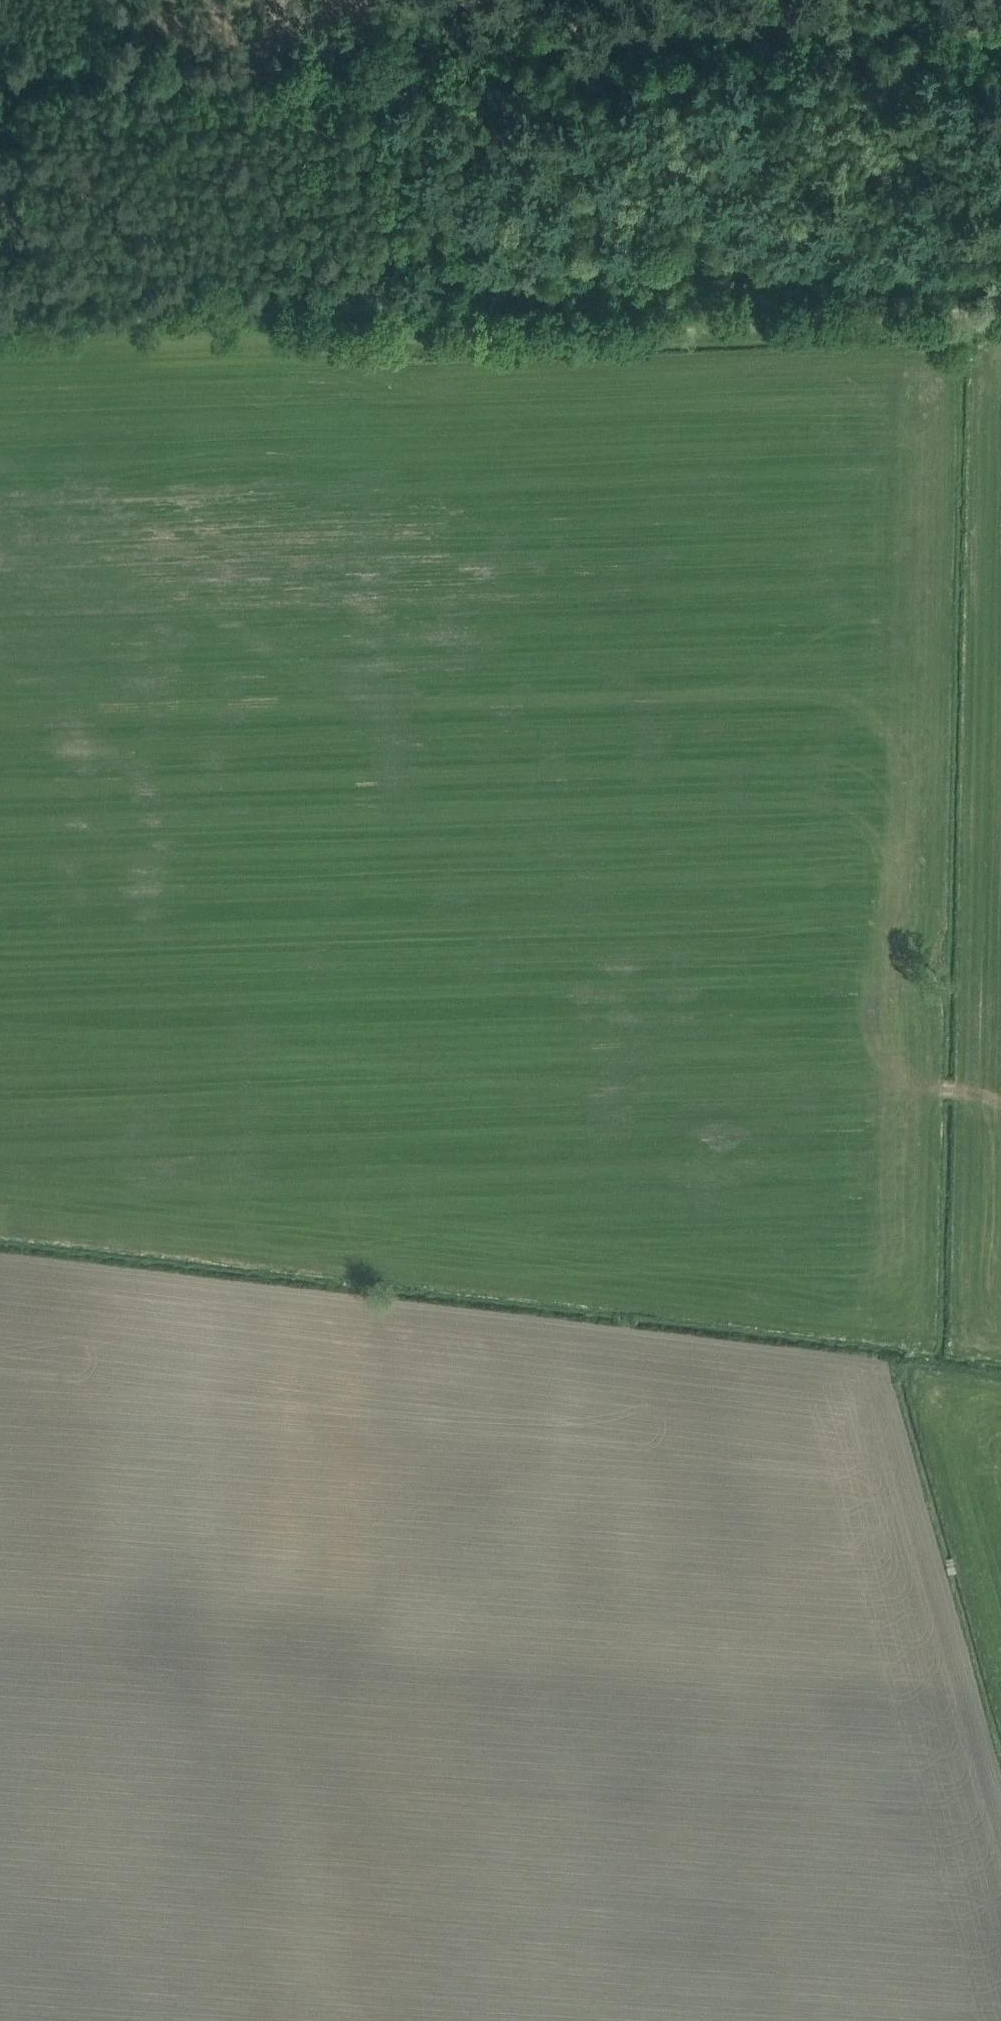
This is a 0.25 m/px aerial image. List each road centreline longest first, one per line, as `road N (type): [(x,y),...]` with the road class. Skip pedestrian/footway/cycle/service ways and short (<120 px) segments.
road 1 (track): [(1000,317),(406,345)]

